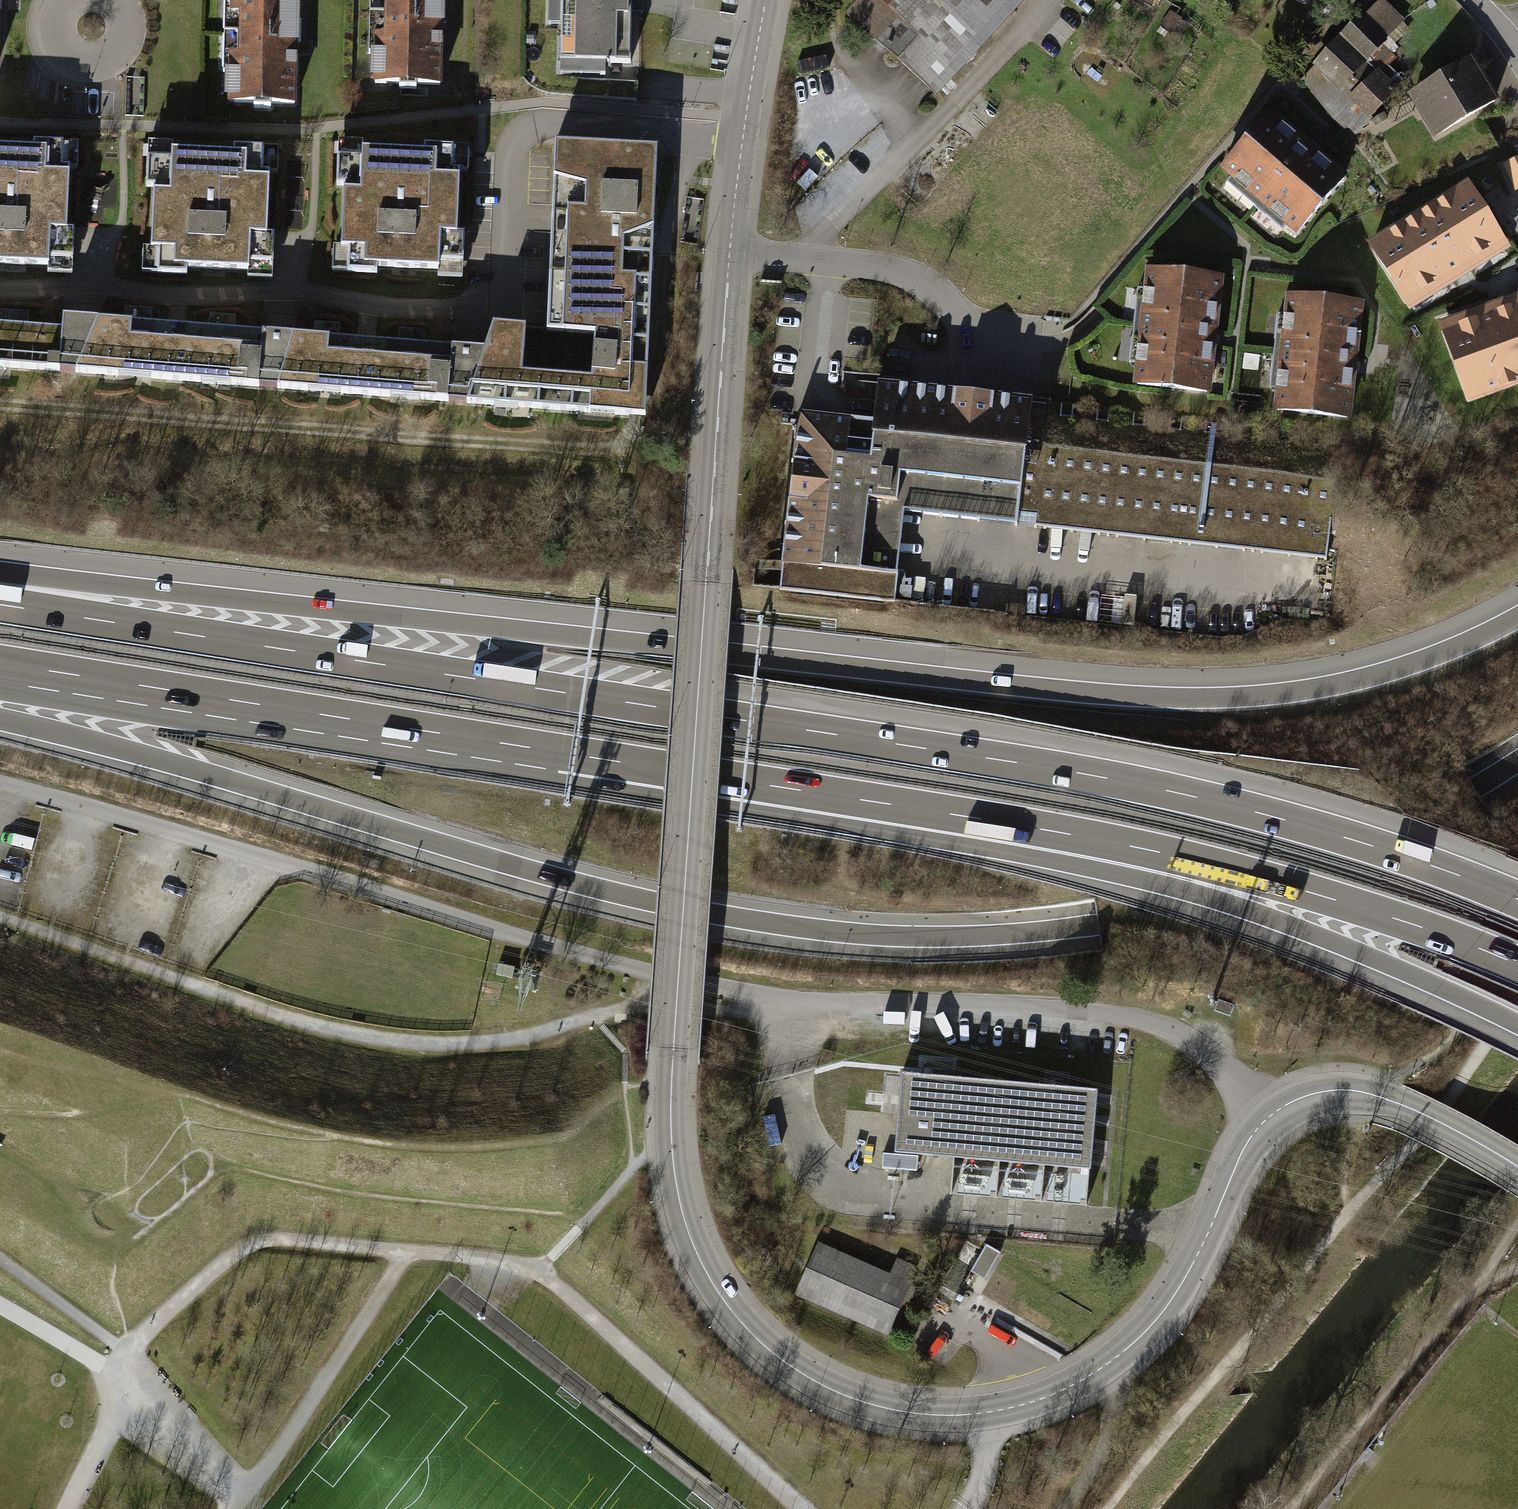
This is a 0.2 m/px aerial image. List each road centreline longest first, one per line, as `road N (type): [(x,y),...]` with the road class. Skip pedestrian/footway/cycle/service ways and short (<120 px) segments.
road 1 (tertiary): [(766,0),(729,254),(672,1085),(683,1215),(726,1302),(775,1355),(830,1390),(893,1409),(989,1413),(1061,1391),(1152,1324),(1195,1260),(1250,1139),(1297,1099),(1342,1090),(1375,1096),(1517,1167)]
road 2 (motorway): [(0,719),(649,901),(796,927),(922,937),(1074,928),(1204,901),(1397,830),(1517,760)]
road 3 (motorway): [(1517,899),(1346,838),(1080,773),(0,605)]
road 4 (motorway): [(1517,617),(1352,681),(1259,696),(1172,697),(0,577)]
road 5 (track): [(802,1508),(541,1270),(276,1240),(244,1248),(125,1350),(130,1380),(245,1498),(239,1508)]
road 6 (motorway): [(560,762),(726,808),(1054,861),(1190,892),(1335,943),(1517,1023)]
road 7 (motorway): [(560,762),(729,779),(1154,851),(1416,925),(1517,965)]
road 8 (track): [(0,417),(534,455),(603,451),(637,438),(654,416),(658,334)]
road 9 (motorway): [(0,673),(560,762)]
road 10 (track): [(407,1254),(245,1498)]
road 11 (track): [(1517,953),(1439,1052),(1375,1096)]
road 12 (track): [(1122,1353),(1122,1403),(1064,1508)]
road 13 (track): [(70,1508),(130,1380)]
road 14 (residential): [(63,0),(52,31),(63,54),(97,64),(118,51)]

